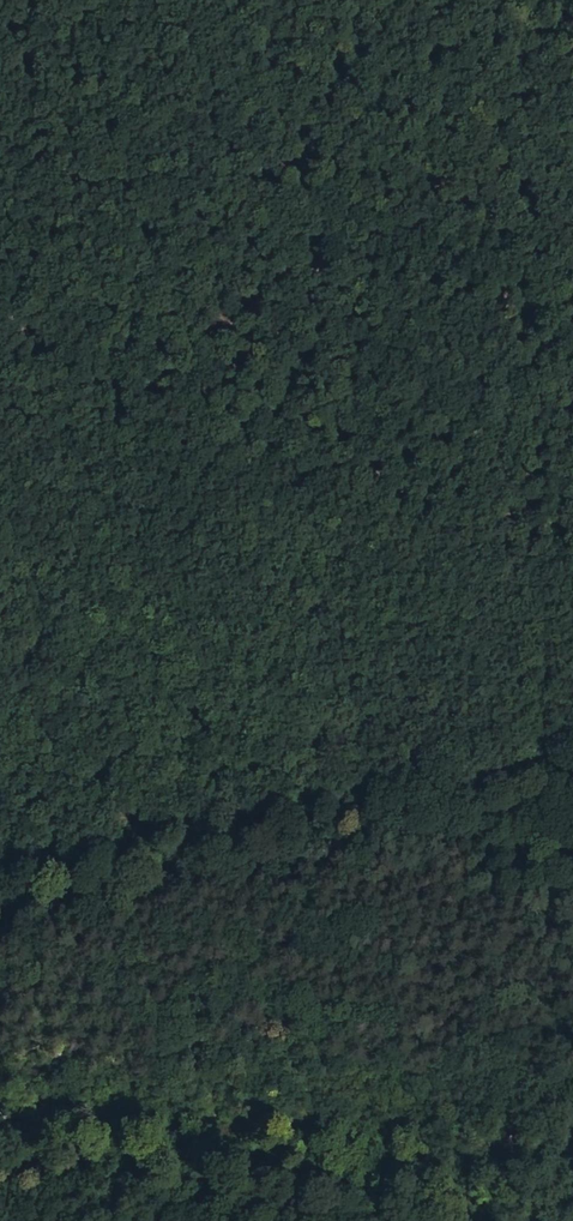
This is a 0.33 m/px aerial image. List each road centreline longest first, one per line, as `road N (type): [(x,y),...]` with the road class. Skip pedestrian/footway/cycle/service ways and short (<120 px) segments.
road 1 (track): [(572,561),(0,411)]

